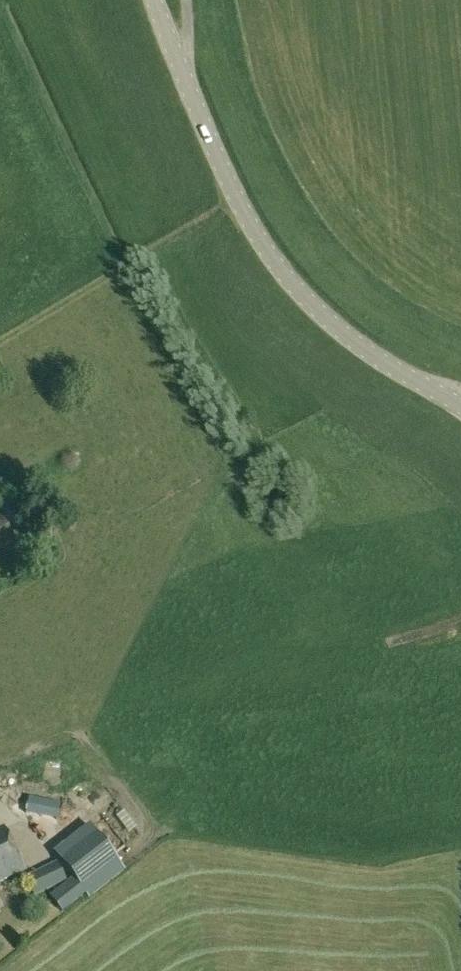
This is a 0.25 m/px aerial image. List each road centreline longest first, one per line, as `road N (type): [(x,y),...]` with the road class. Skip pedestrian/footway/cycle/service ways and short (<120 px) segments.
road 1 (tertiary): [(409,378),(334,330),(287,281),(243,216),(187,90)]

